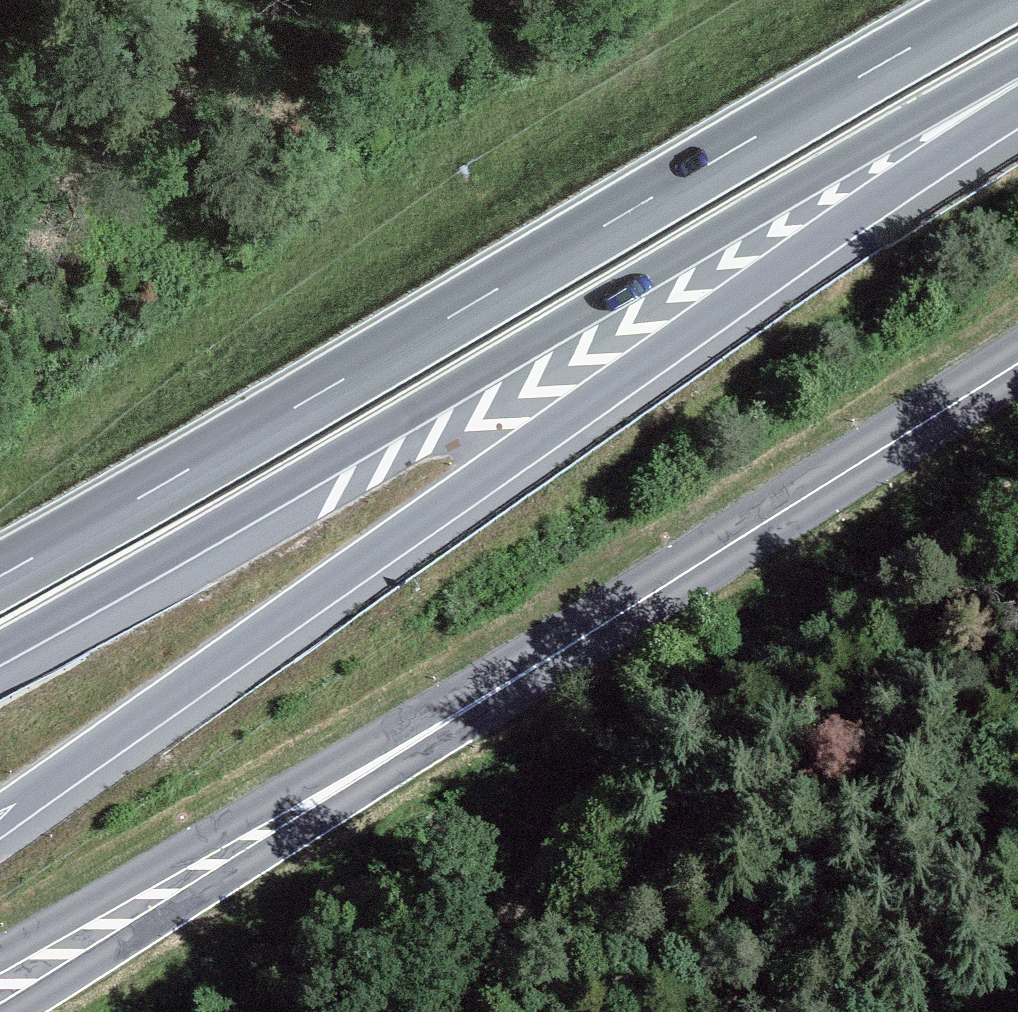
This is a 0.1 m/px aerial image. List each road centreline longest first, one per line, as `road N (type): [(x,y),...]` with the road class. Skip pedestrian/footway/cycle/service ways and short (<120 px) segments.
road 1 (trunk): [(0,816),(1017,100)]
road 2 (secondary): [(1017,364),(0,990)]
road 3 (trunk): [(0,648),(915,118),(1017,68)]
road 4 (trunk): [(995,0),(0,577)]
road 5 (track): [(1017,483),(792,625),(544,861),(477,1011)]

